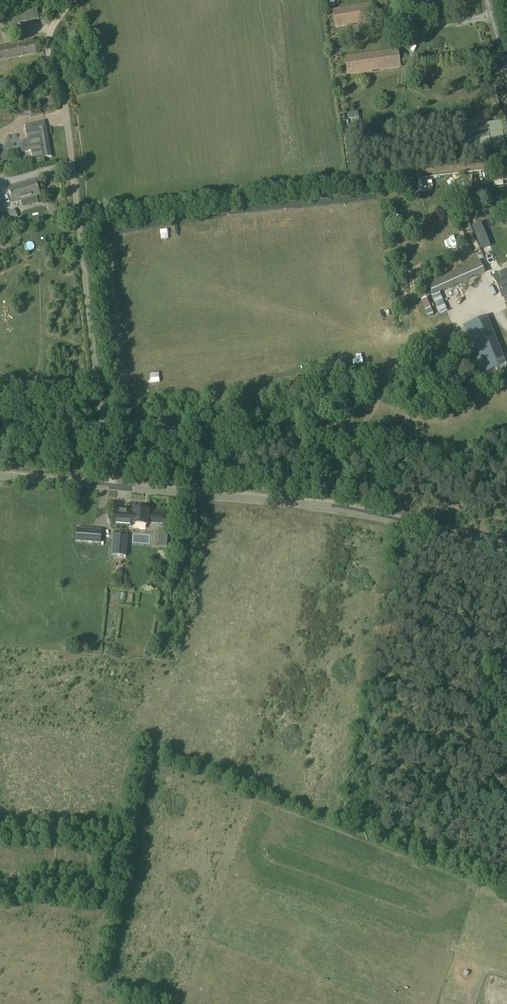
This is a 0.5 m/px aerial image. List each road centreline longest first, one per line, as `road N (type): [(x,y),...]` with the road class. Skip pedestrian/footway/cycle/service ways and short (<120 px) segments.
road 1 (unclassified): [(104,484),(70,137),(52,51),(65,0)]
road 2 (unclassified): [(506,548),(319,505),(104,484)]
road 3 (track): [(319,505),(404,337),(406,253)]

